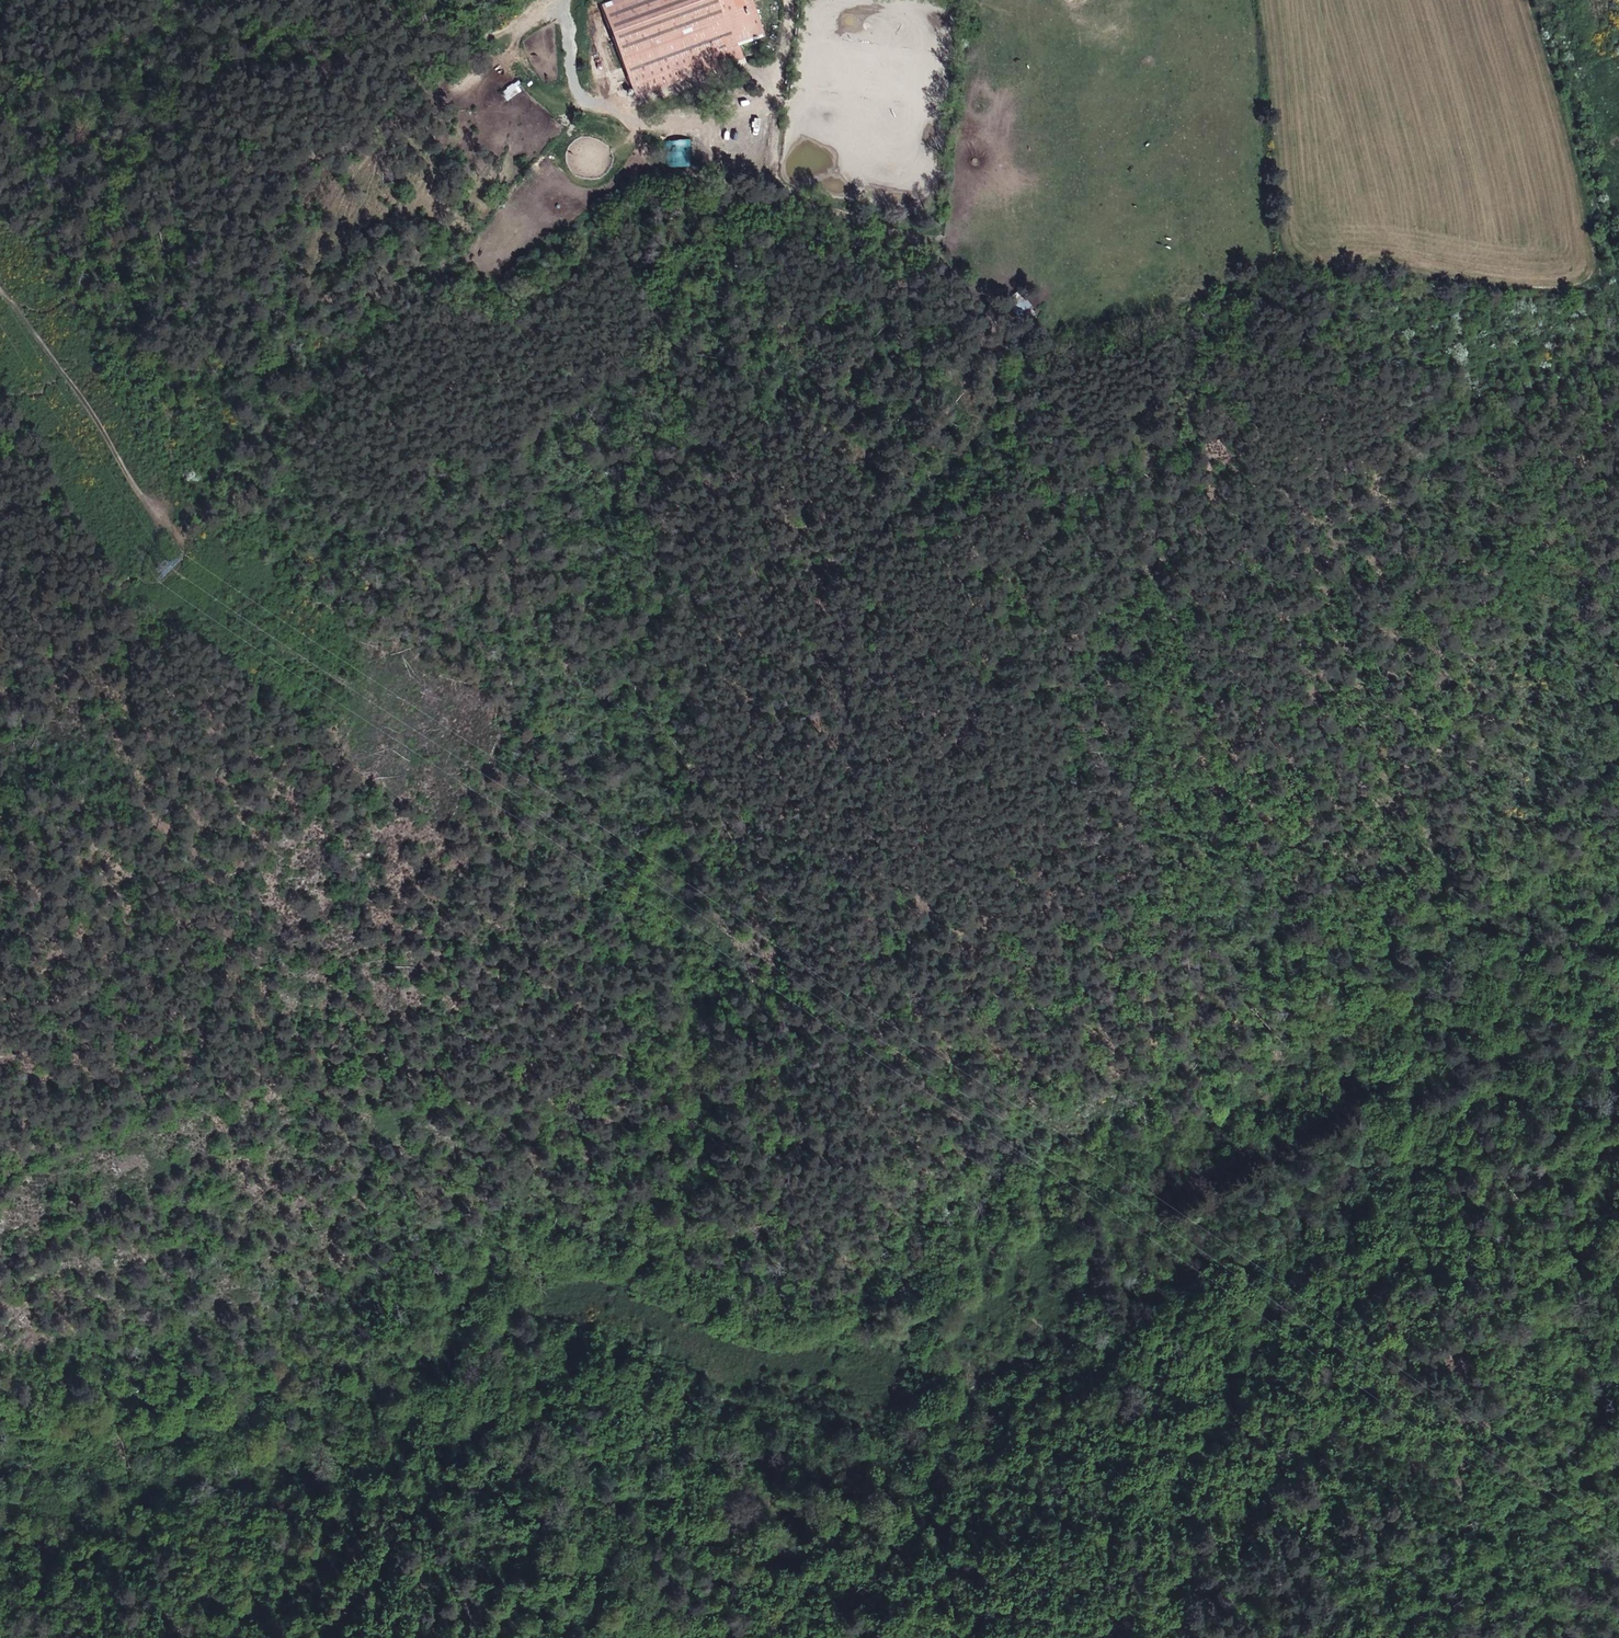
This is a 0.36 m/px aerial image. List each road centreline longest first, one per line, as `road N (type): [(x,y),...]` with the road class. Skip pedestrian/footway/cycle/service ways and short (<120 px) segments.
road 1 (track): [(1103,1637),(1120,1618),(1186,1592),(1324,1438),(1418,1301),(1477,1264),(1494,1217),(1529,1163),(1572,1125),(1605,1070),(1579,1004)]
road 2 (track): [(142,1637),(139,1624),(303,1462)]

